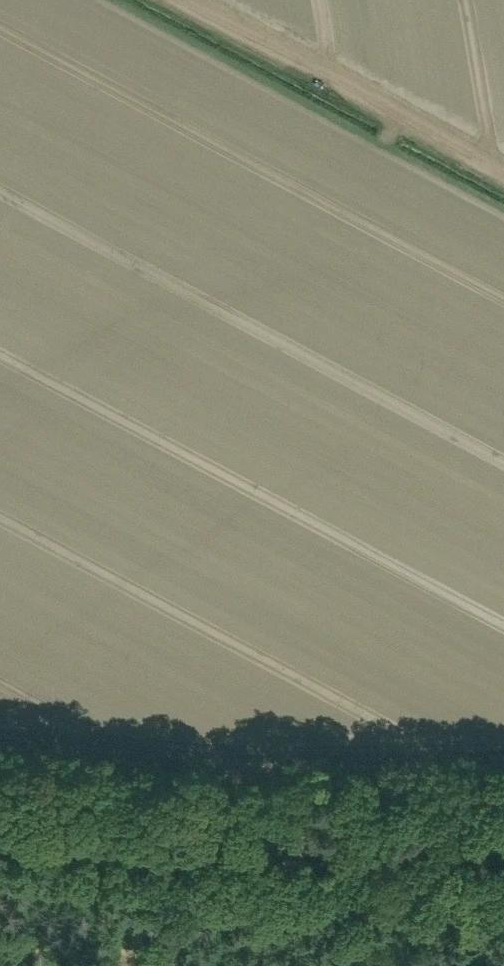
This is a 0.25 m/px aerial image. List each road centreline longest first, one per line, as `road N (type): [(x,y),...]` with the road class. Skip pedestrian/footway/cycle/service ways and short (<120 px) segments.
road 1 (unclassified): [(503,842),(224,842),(0,824)]

